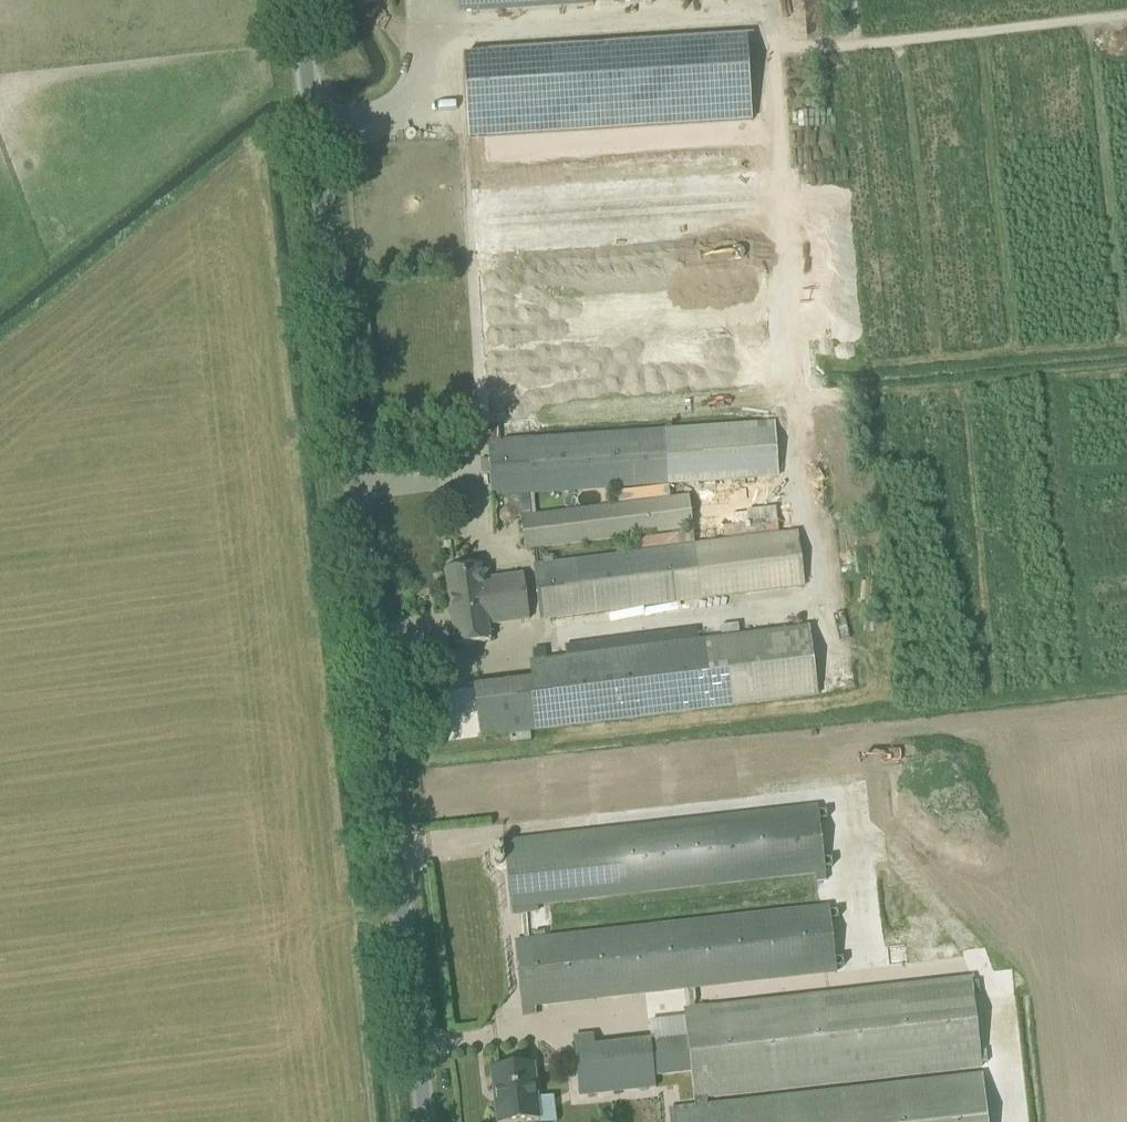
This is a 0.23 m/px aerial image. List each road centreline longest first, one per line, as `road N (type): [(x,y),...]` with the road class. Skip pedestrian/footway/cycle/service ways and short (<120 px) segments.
road 1 (unclassified): [(423,1121),(297,0)]

